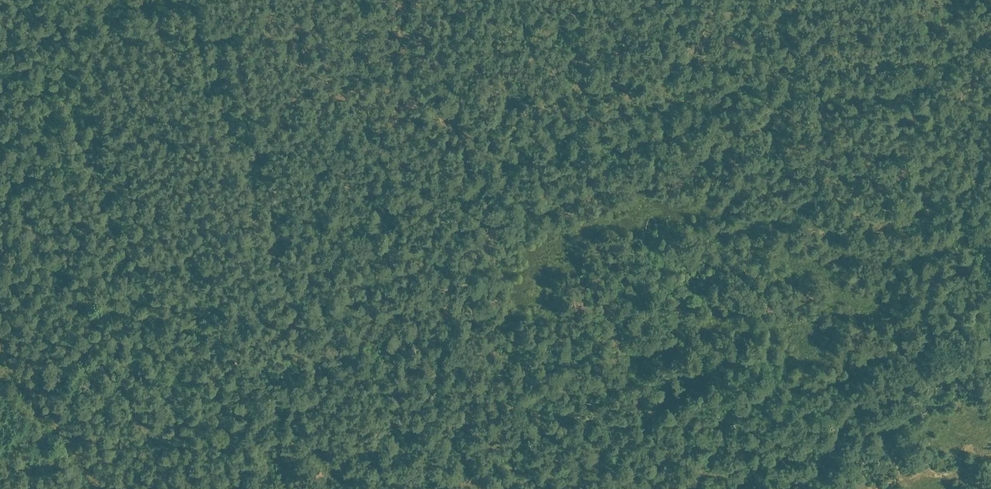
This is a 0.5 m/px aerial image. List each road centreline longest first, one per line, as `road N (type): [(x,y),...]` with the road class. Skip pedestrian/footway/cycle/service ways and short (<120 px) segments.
road 1 (track): [(0,351),(101,488)]

